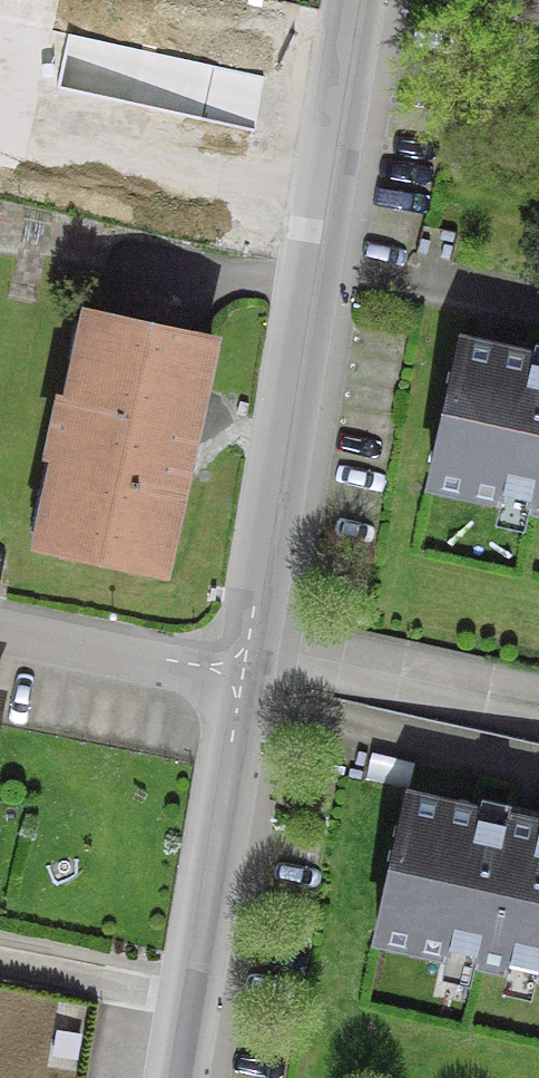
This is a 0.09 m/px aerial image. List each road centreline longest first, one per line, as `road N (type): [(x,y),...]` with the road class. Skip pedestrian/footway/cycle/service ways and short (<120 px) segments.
road 1 (residential): [(242,690),(364,0)]
road 2 (residential): [(185,1077),(242,690)]
road 3 (residential): [(242,690),(0,639)]

